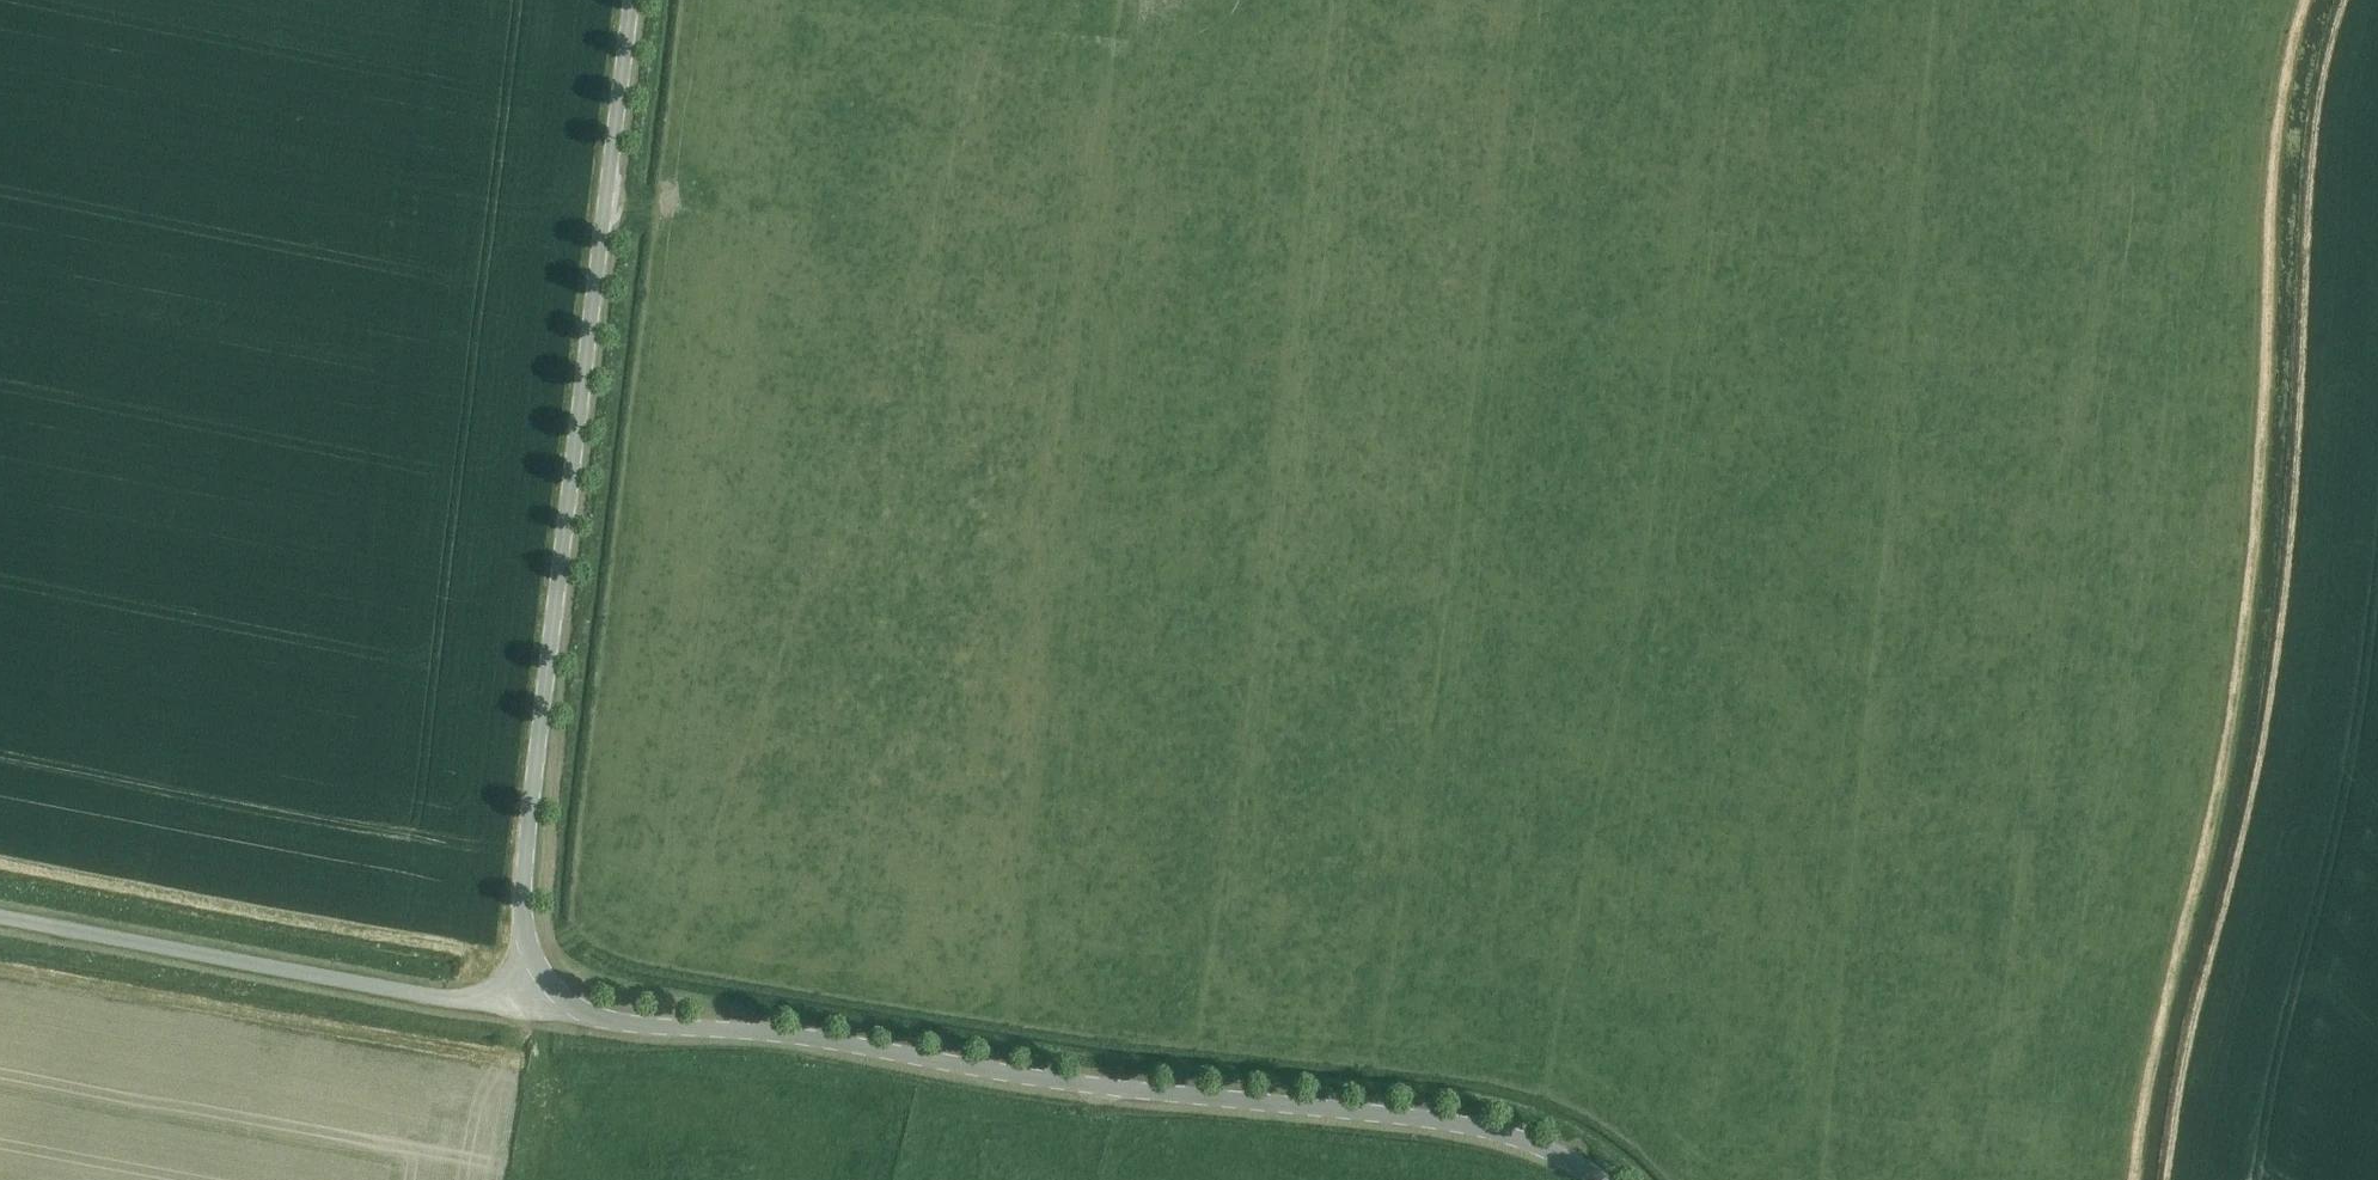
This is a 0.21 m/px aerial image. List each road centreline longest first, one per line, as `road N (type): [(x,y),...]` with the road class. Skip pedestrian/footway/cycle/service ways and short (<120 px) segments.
road 1 (unclassified): [(1599,1179),(1562,1155),(1450,1122),(1129,1089),(788,1034),(628,1022),(533,1005)]
road 2 (unclassified): [(533,1005),(523,952),(525,854),(634,0)]
road 3 (unclassified): [(533,1005),(475,1001),(0,916)]

